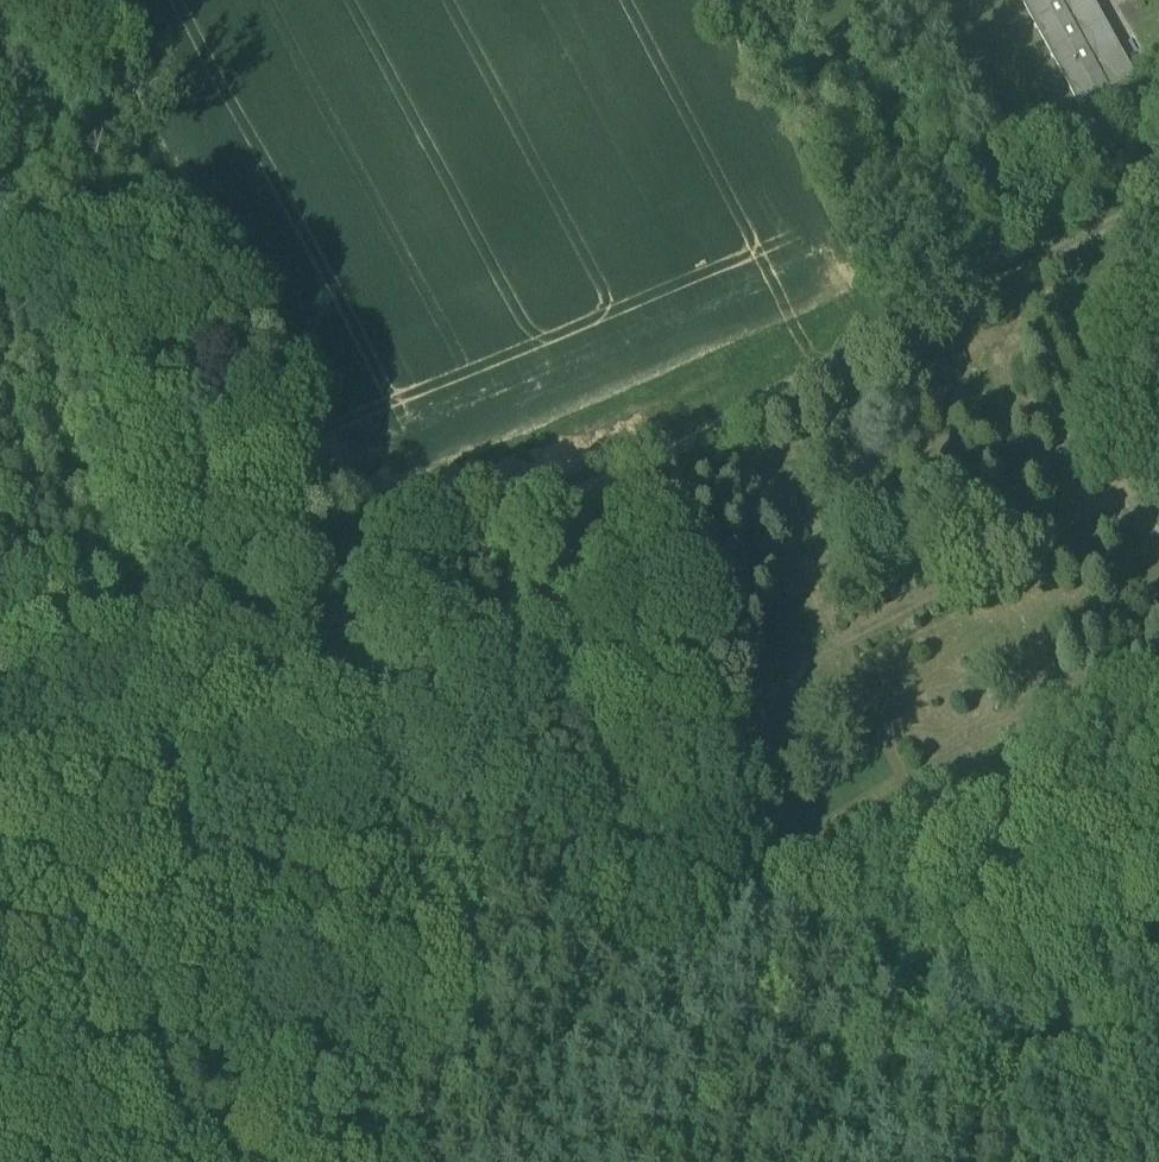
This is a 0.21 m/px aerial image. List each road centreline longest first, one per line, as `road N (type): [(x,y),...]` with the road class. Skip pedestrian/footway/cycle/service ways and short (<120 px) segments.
road 1 (track): [(0,731),(103,643),(574,497),(1148,188)]
road 2 (track): [(1158,983),(1029,1054),(993,1161)]

